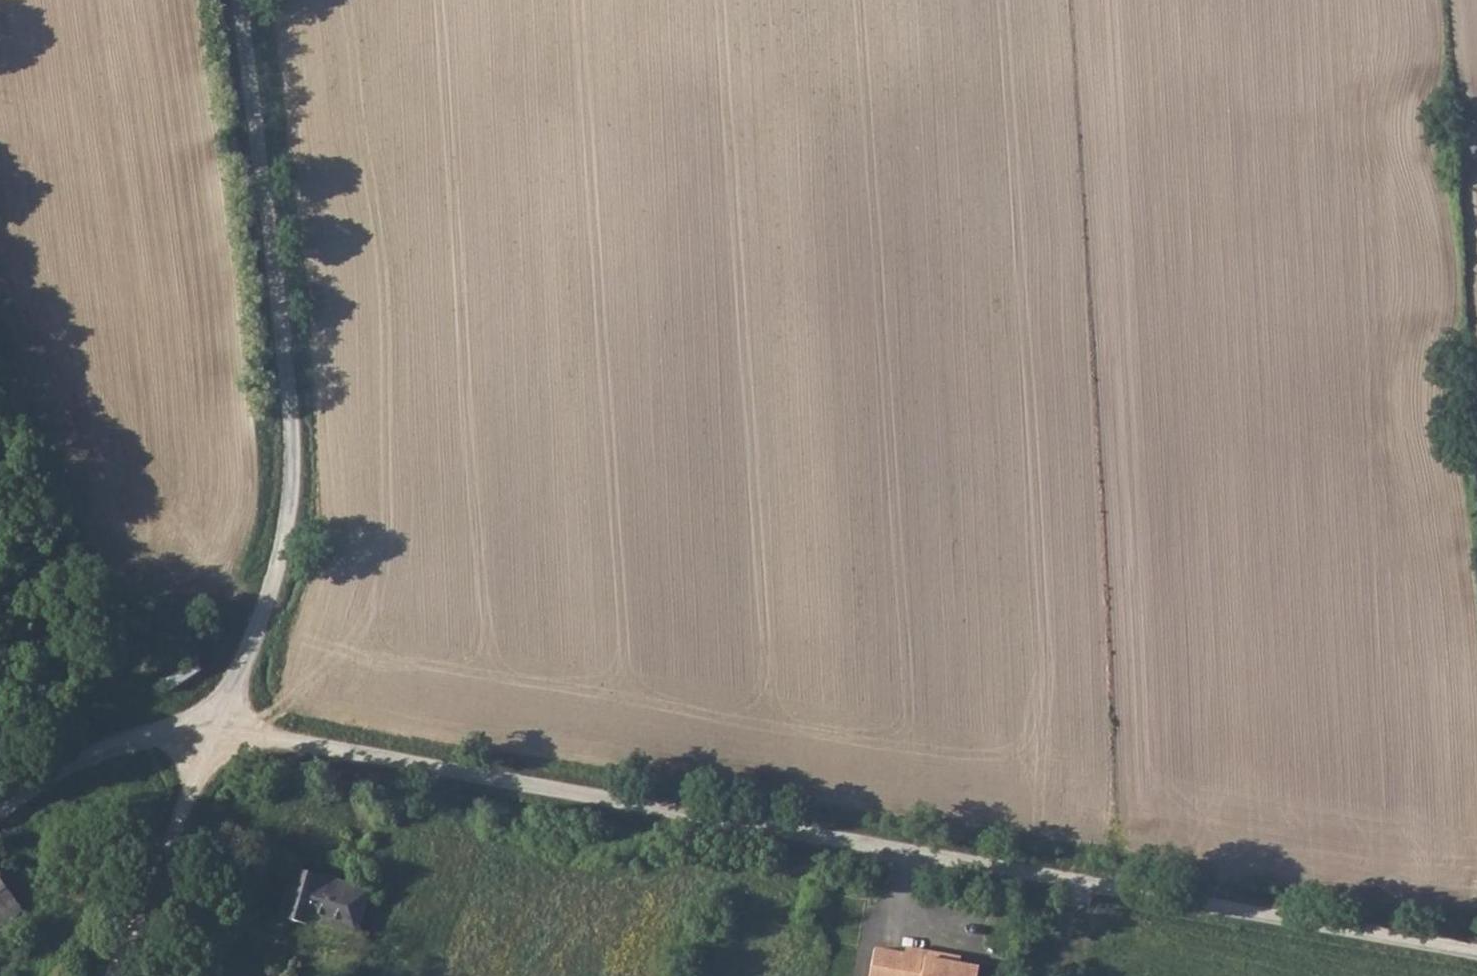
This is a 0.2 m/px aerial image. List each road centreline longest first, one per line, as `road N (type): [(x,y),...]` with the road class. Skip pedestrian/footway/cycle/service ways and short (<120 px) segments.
road 1 (unclassified): [(1476,954),(237,733)]
road 2 (unclassified): [(237,733),(282,589),(282,415),(240,0)]
road 3 (unclassified): [(125,975),(237,733)]
road 4 (unclassified): [(237,733),(149,736),(60,774),(0,816)]

